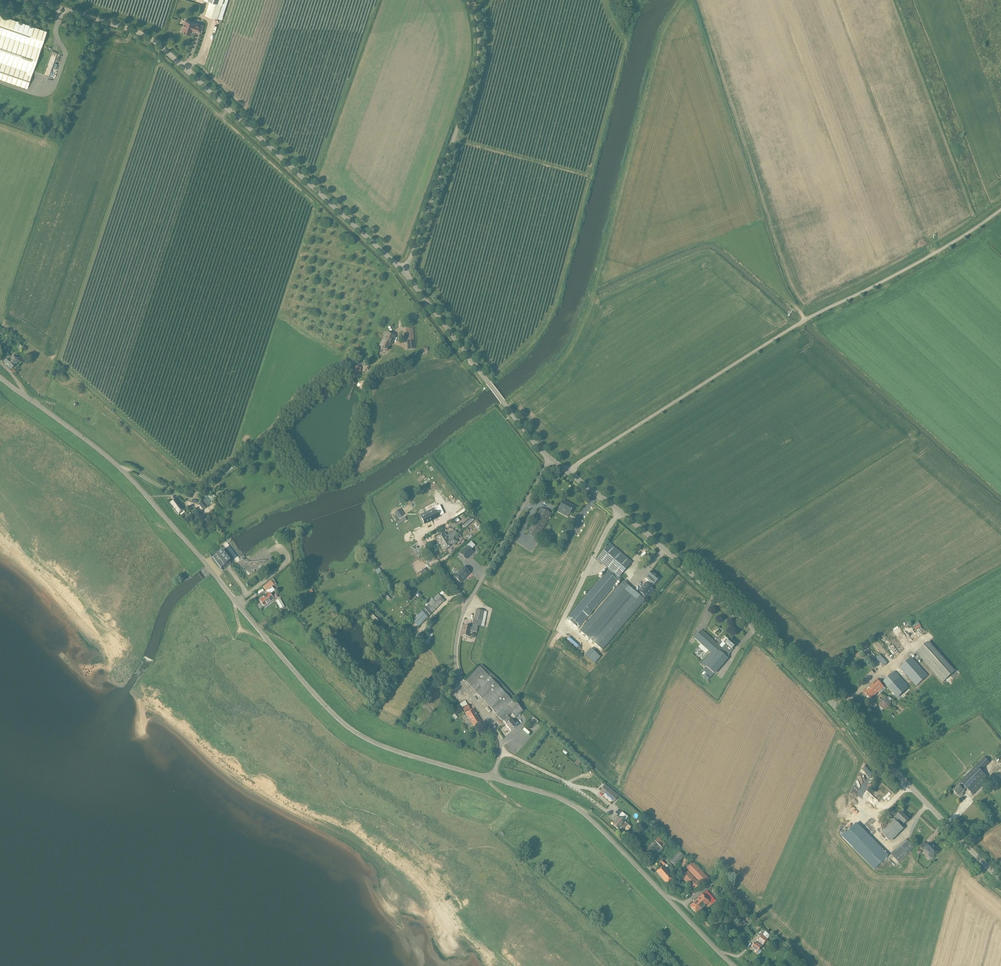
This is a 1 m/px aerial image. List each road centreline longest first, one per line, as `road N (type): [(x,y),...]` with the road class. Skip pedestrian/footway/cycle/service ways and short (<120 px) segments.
road 1 (tertiary): [(493,779),(351,730),(140,488),(0,377)]
road 2 (tertiary): [(1000,879),(803,672),(566,471)]
road 3 (unclassified): [(566,471),(785,332),(1000,211)]
road 4 (tertiary): [(404,272),(154,41),(33,0)]
road 5 (unclassified): [(493,779),(500,745),(459,675),(457,640),(469,601),(550,459)]
road 6 (tertiary): [(735,965),(576,807),(493,779)]
road 7 (unclassified): [(404,272),(430,217),(480,60),(473,0)]
road 8 (tertiary): [(550,459),(404,272)]

